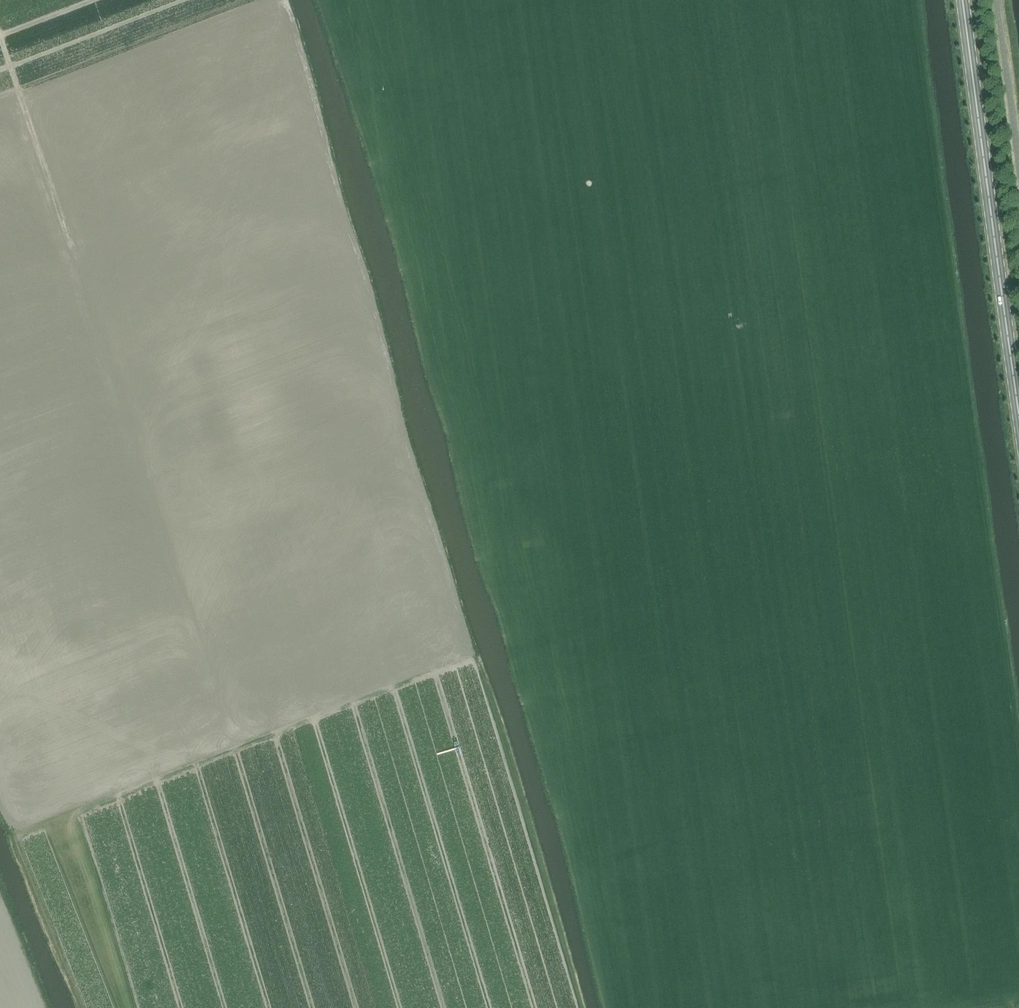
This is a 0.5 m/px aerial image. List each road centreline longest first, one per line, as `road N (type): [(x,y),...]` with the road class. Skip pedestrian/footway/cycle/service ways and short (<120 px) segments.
road 1 (tertiary): [(1018,424),(959,0)]

